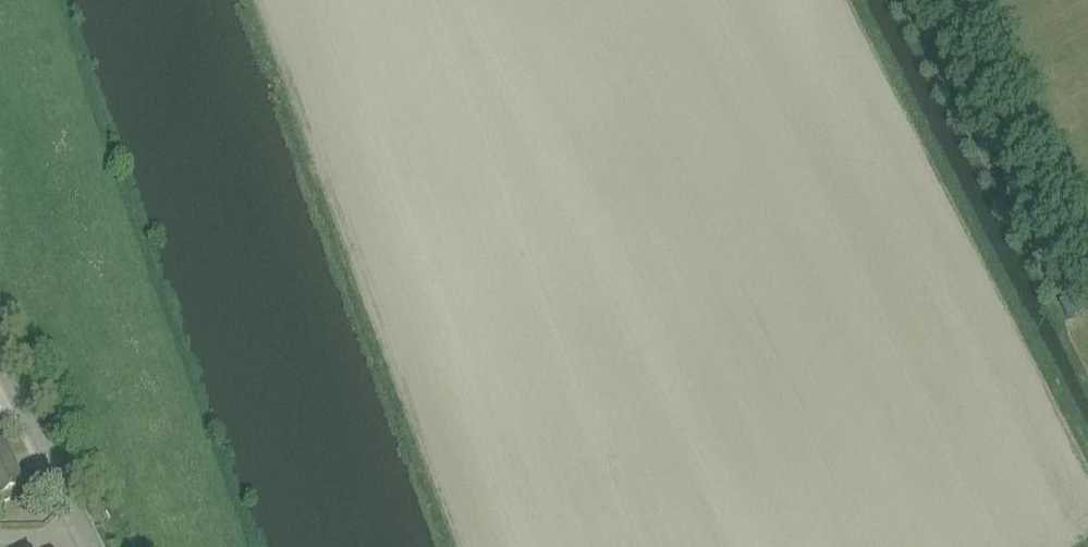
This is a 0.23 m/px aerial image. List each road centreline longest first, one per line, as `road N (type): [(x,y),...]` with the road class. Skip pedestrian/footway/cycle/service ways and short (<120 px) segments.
road 1 (unclassified): [(88,534),(0,368)]

